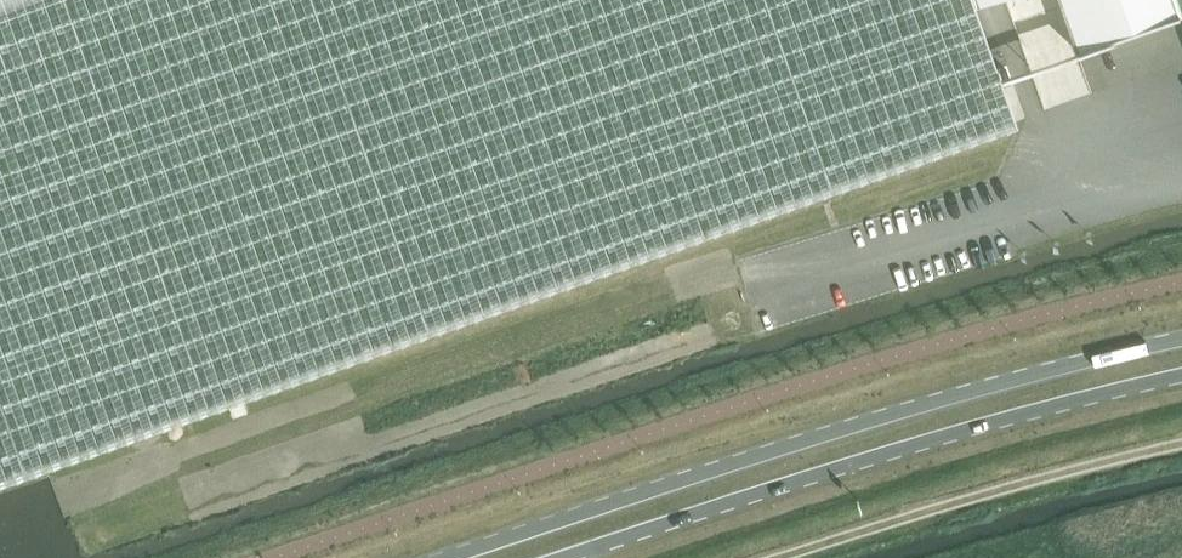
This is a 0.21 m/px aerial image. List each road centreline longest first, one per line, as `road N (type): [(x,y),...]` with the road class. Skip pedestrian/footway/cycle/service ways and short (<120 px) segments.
road 1 (primary): [(1181,337),(757,454),(436,557)]
road 2 (primary): [(559,557),(918,441),(1181,373)]
road 3 (track): [(792,557),(1072,470),(1181,447)]

